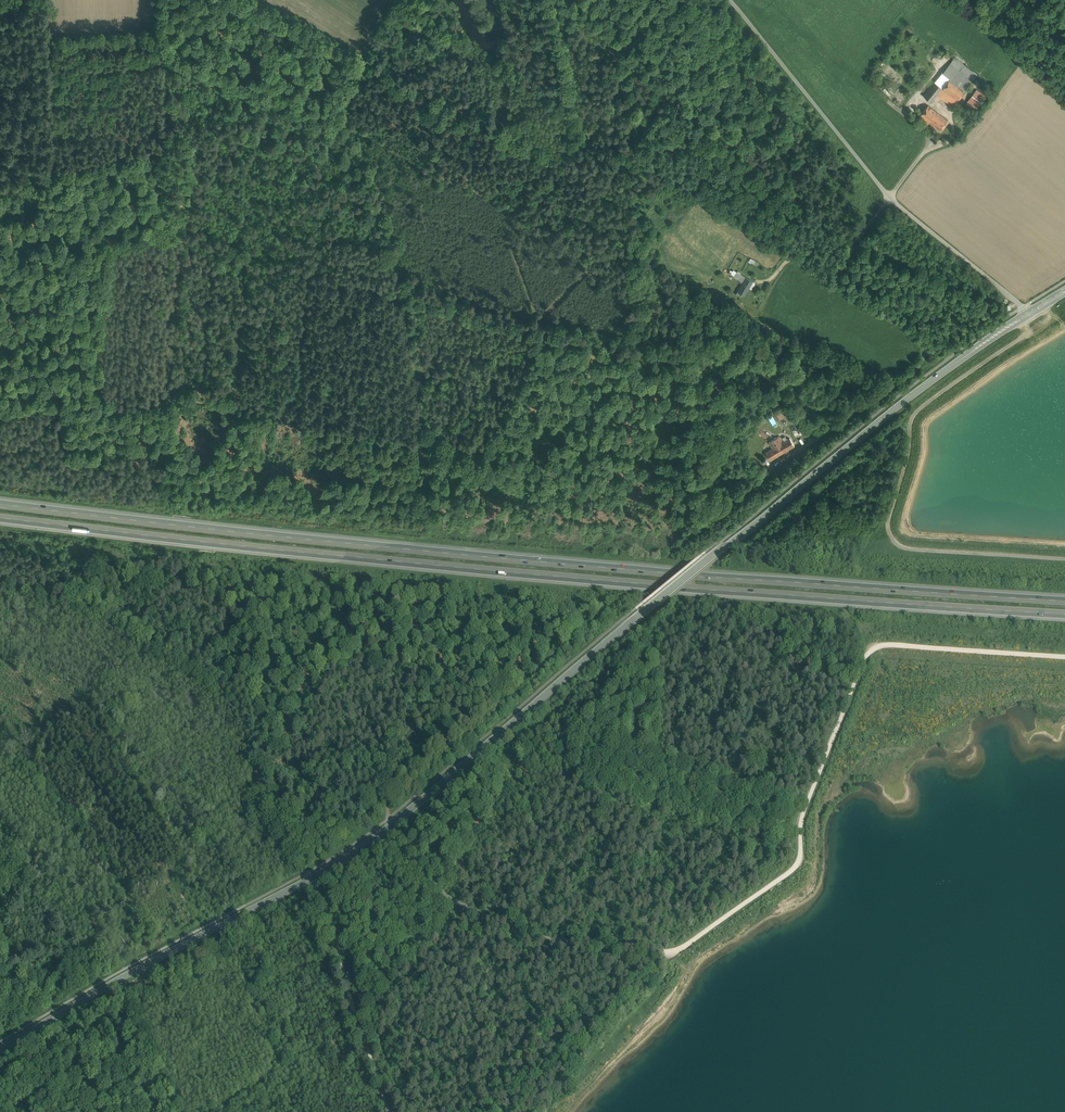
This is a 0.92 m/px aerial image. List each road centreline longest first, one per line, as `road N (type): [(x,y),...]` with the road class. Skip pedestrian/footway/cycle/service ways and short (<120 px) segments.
road 1 (secondary): [(0,1053),(373,842),(876,422),(1029,313)]
road 2 (motorway): [(1064,601),(448,553),(0,503)]
road 3 (motorway): [(0,519),(616,582),(1064,615)]
road 4 (track): [(395,823),(455,904),(532,932),(671,954),(795,867),(807,803),(870,651),(887,644),(1064,657)]
road 5 (unclassified): [(889,197),(836,285),(929,345),(925,356),(672,551)]
road 6 (track): [(1064,559),(910,549),(890,533),(914,414),(1028,332),(1029,313)]
road 7 (unclassified): [(889,197),(731,0)]
road 8 (track): [(310,878),(334,927),(388,1111)]
road 9 (unclassified): [(1029,313),(889,197)]

